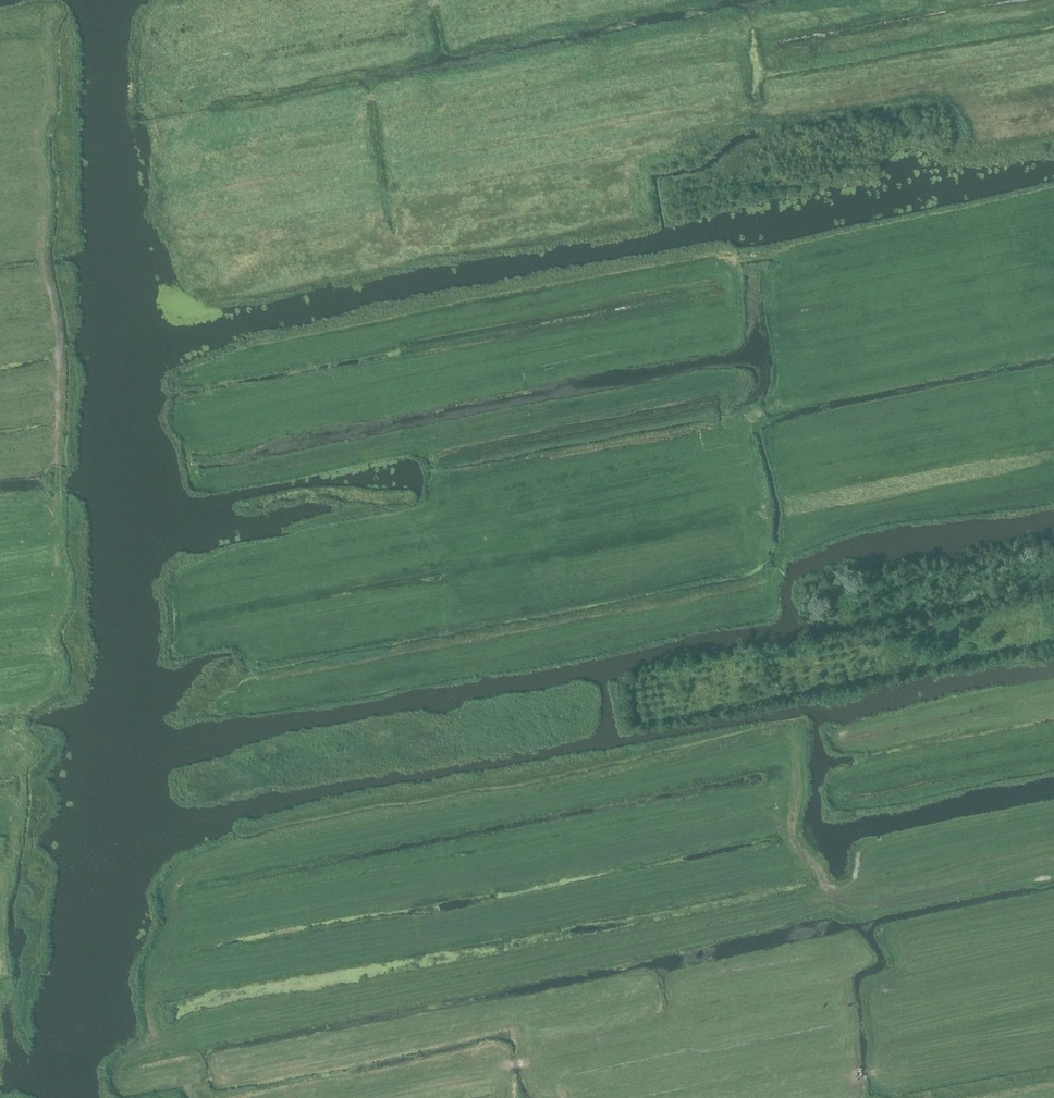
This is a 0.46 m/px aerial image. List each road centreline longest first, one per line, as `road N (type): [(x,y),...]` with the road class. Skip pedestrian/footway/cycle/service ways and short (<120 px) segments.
road 1 (track): [(46,50),(42,246),(59,340),(59,593),(47,634),(56,675),(14,731),(22,804),(0,886)]

